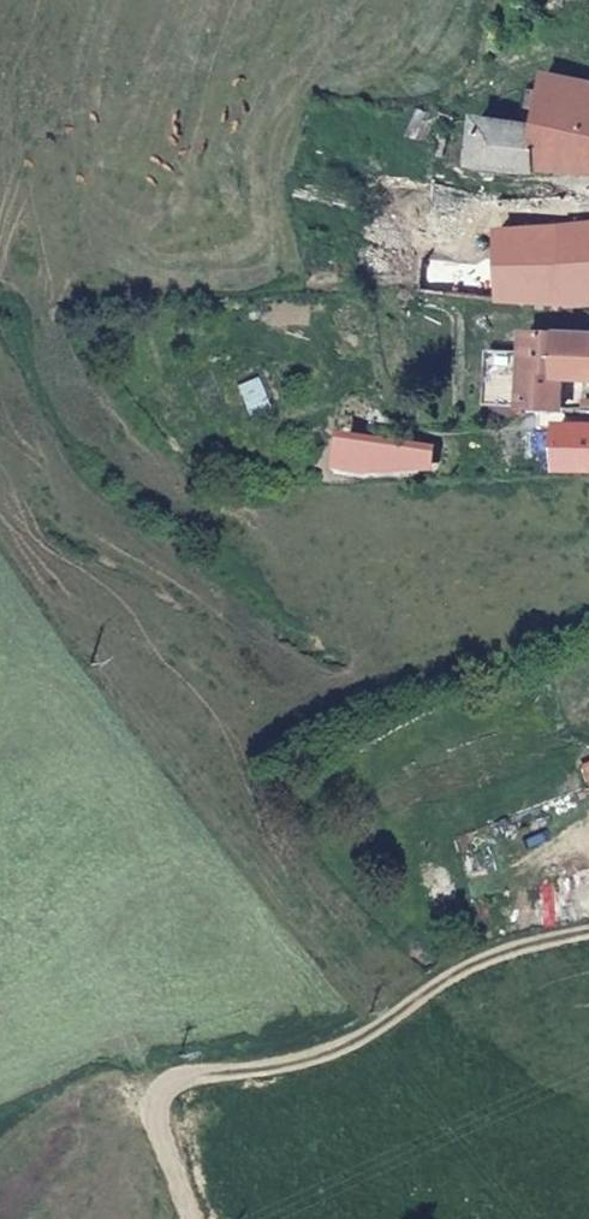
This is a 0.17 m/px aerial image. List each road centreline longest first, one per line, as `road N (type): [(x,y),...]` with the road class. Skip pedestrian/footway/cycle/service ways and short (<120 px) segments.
road 1 (track): [(588,930),(477,959),(338,1051),(162,1081),(171,1172),(192,1218)]
road 2 (track): [(0,1153),(91,1089),(162,1081)]

